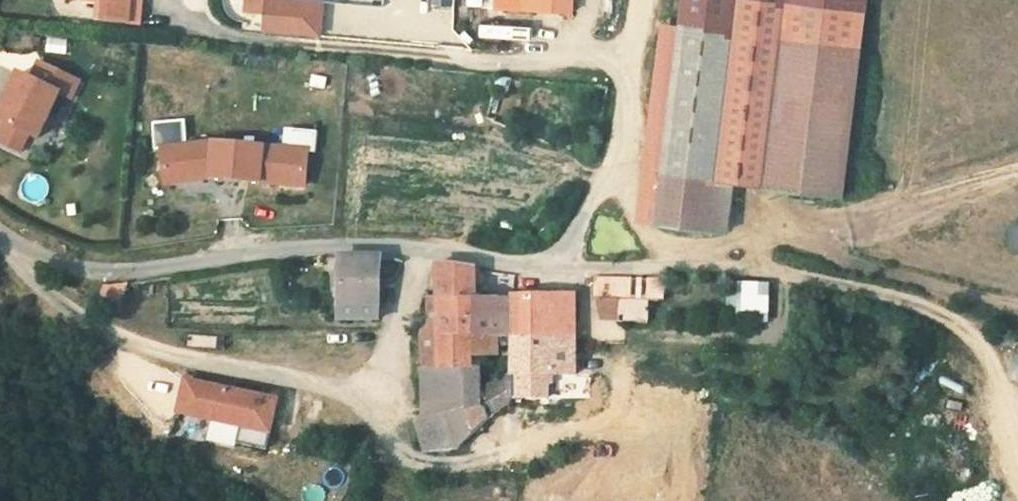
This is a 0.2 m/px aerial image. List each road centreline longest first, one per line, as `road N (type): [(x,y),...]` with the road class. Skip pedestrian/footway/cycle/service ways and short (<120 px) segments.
road 1 (track): [(15,219),(50,270),(93,306),(361,396),(399,393),(434,230)]
road 2 (residential): [(614,184),(646,52),(184,24)]
road 3 (unclassified): [(0,208),(82,252),(139,262),(310,223),(434,230),(563,253)]
road 4 (track): [(657,247),(828,255),(1017,307)]
road 5 (unclassified): [(563,253),(657,247),(614,184)]

